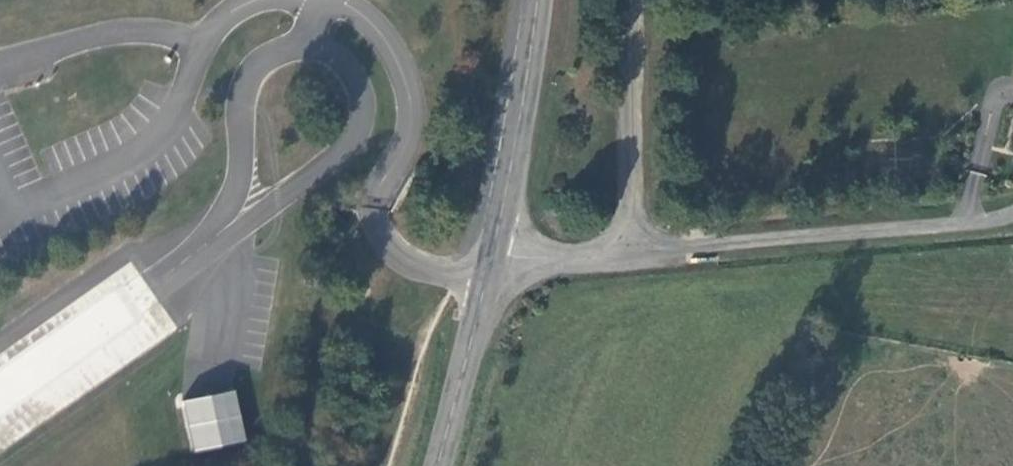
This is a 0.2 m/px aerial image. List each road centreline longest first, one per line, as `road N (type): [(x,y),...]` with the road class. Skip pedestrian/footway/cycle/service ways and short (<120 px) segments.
road 1 (unclassified): [(628,255),(1012,224)]
road 2 (unclassified): [(224,231),(344,151),(362,119),(361,84),(341,57),(312,47)]
road 3 (unclassified): [(0,395),(224,231)]
road 4 (tertiary): [(492,267),(537,0)]
road 5 (unclassified): [(628,255),(627,11)]
road 6 (unclassified): [(312,47),(277,51),(249,75),(224,231)]
road 7 (unclassified): [(0,67),(89,40),(156,35),(207,42)]
road 8 (tertiary): [(442,465),(492,267)]
road 9 (unclassified): [(492,267),(628,255)]

